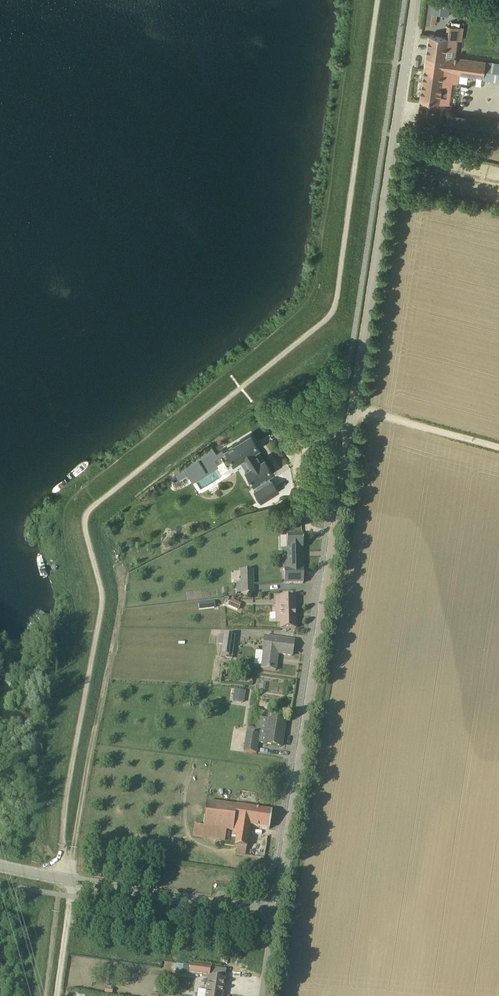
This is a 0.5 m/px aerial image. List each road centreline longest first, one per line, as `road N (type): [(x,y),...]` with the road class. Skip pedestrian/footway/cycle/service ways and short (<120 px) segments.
road 1 (unclassified): [(264,915),(280,876),(415,0)]
road 2 (unclassified): [(264,915),(73,882)]
road 3 (track): [(351,408),(498,450)]

